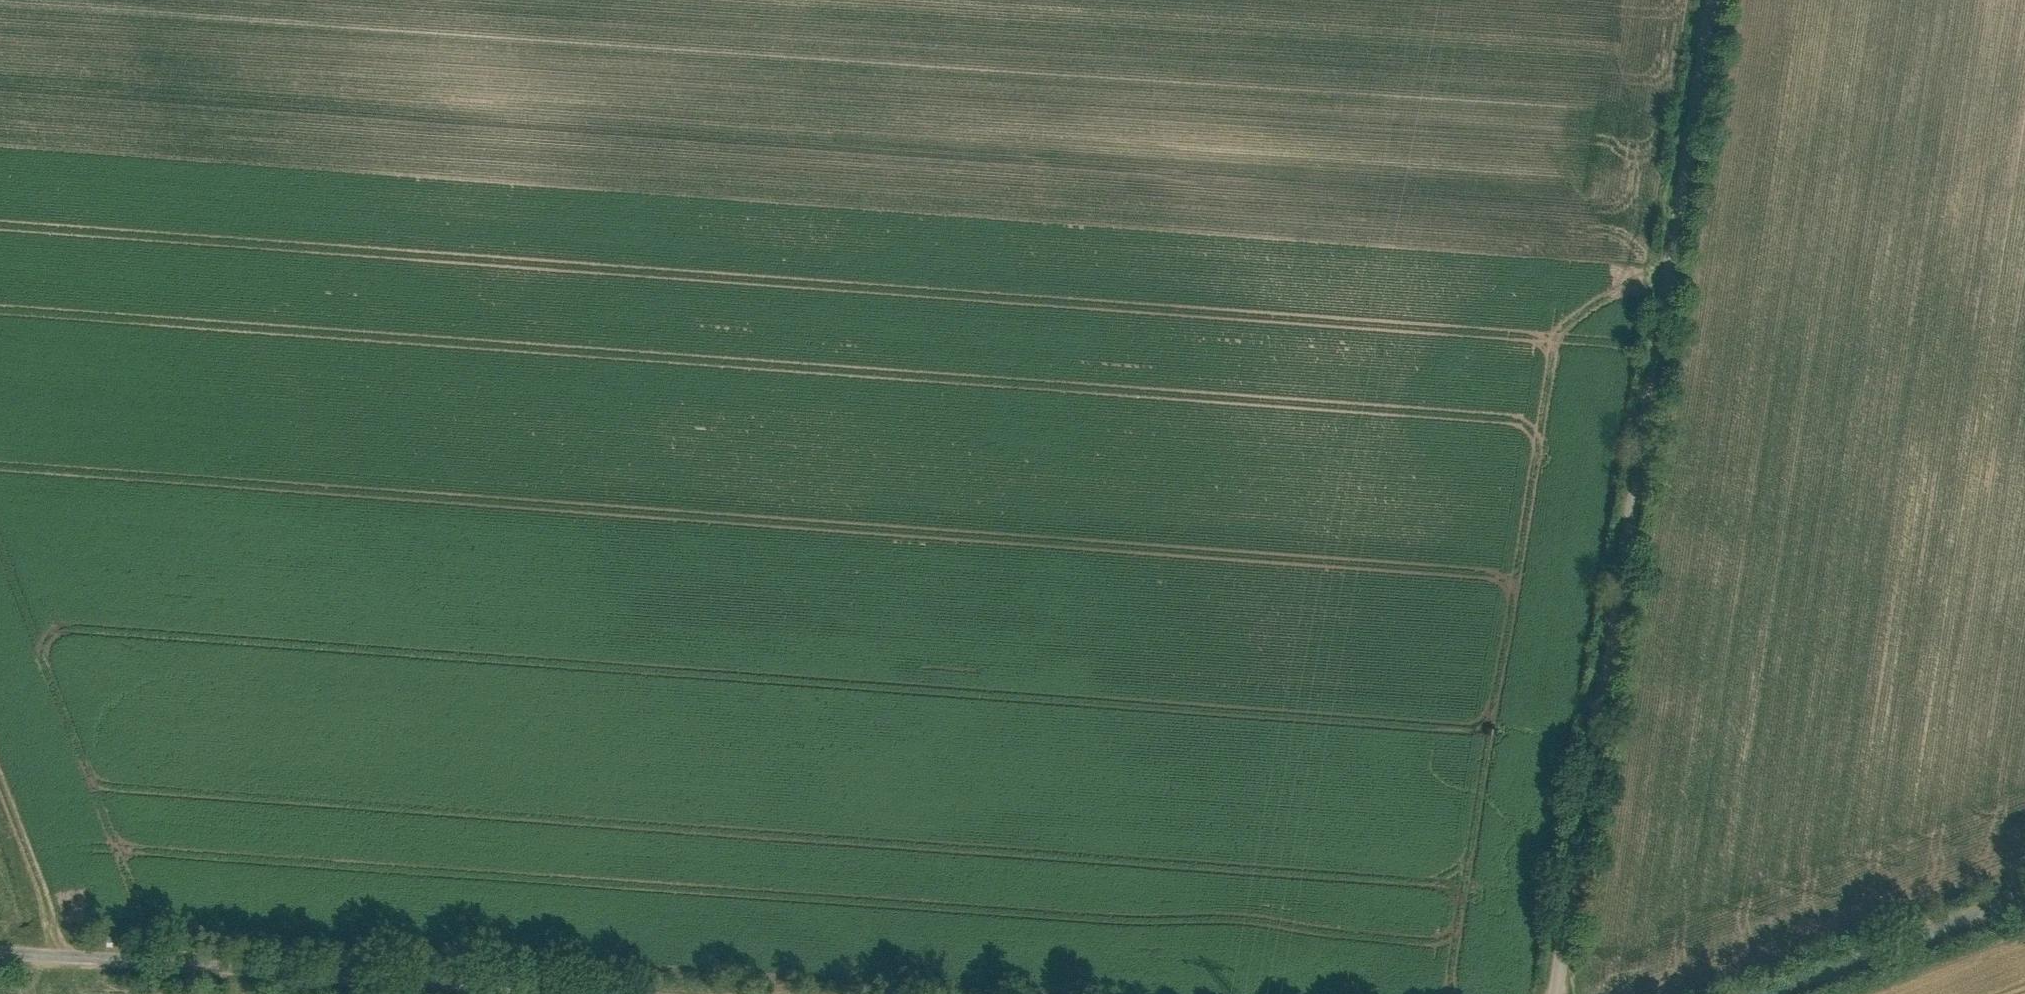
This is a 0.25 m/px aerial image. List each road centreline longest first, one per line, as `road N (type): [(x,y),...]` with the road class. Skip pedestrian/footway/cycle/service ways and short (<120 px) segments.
road 1 (unclassified): [(1560,993),(1719,0)]
road 2 (unclassified): [(580,993),(0,949)]
road 3 (unclassified): [(2024,898),(1769,993)]

